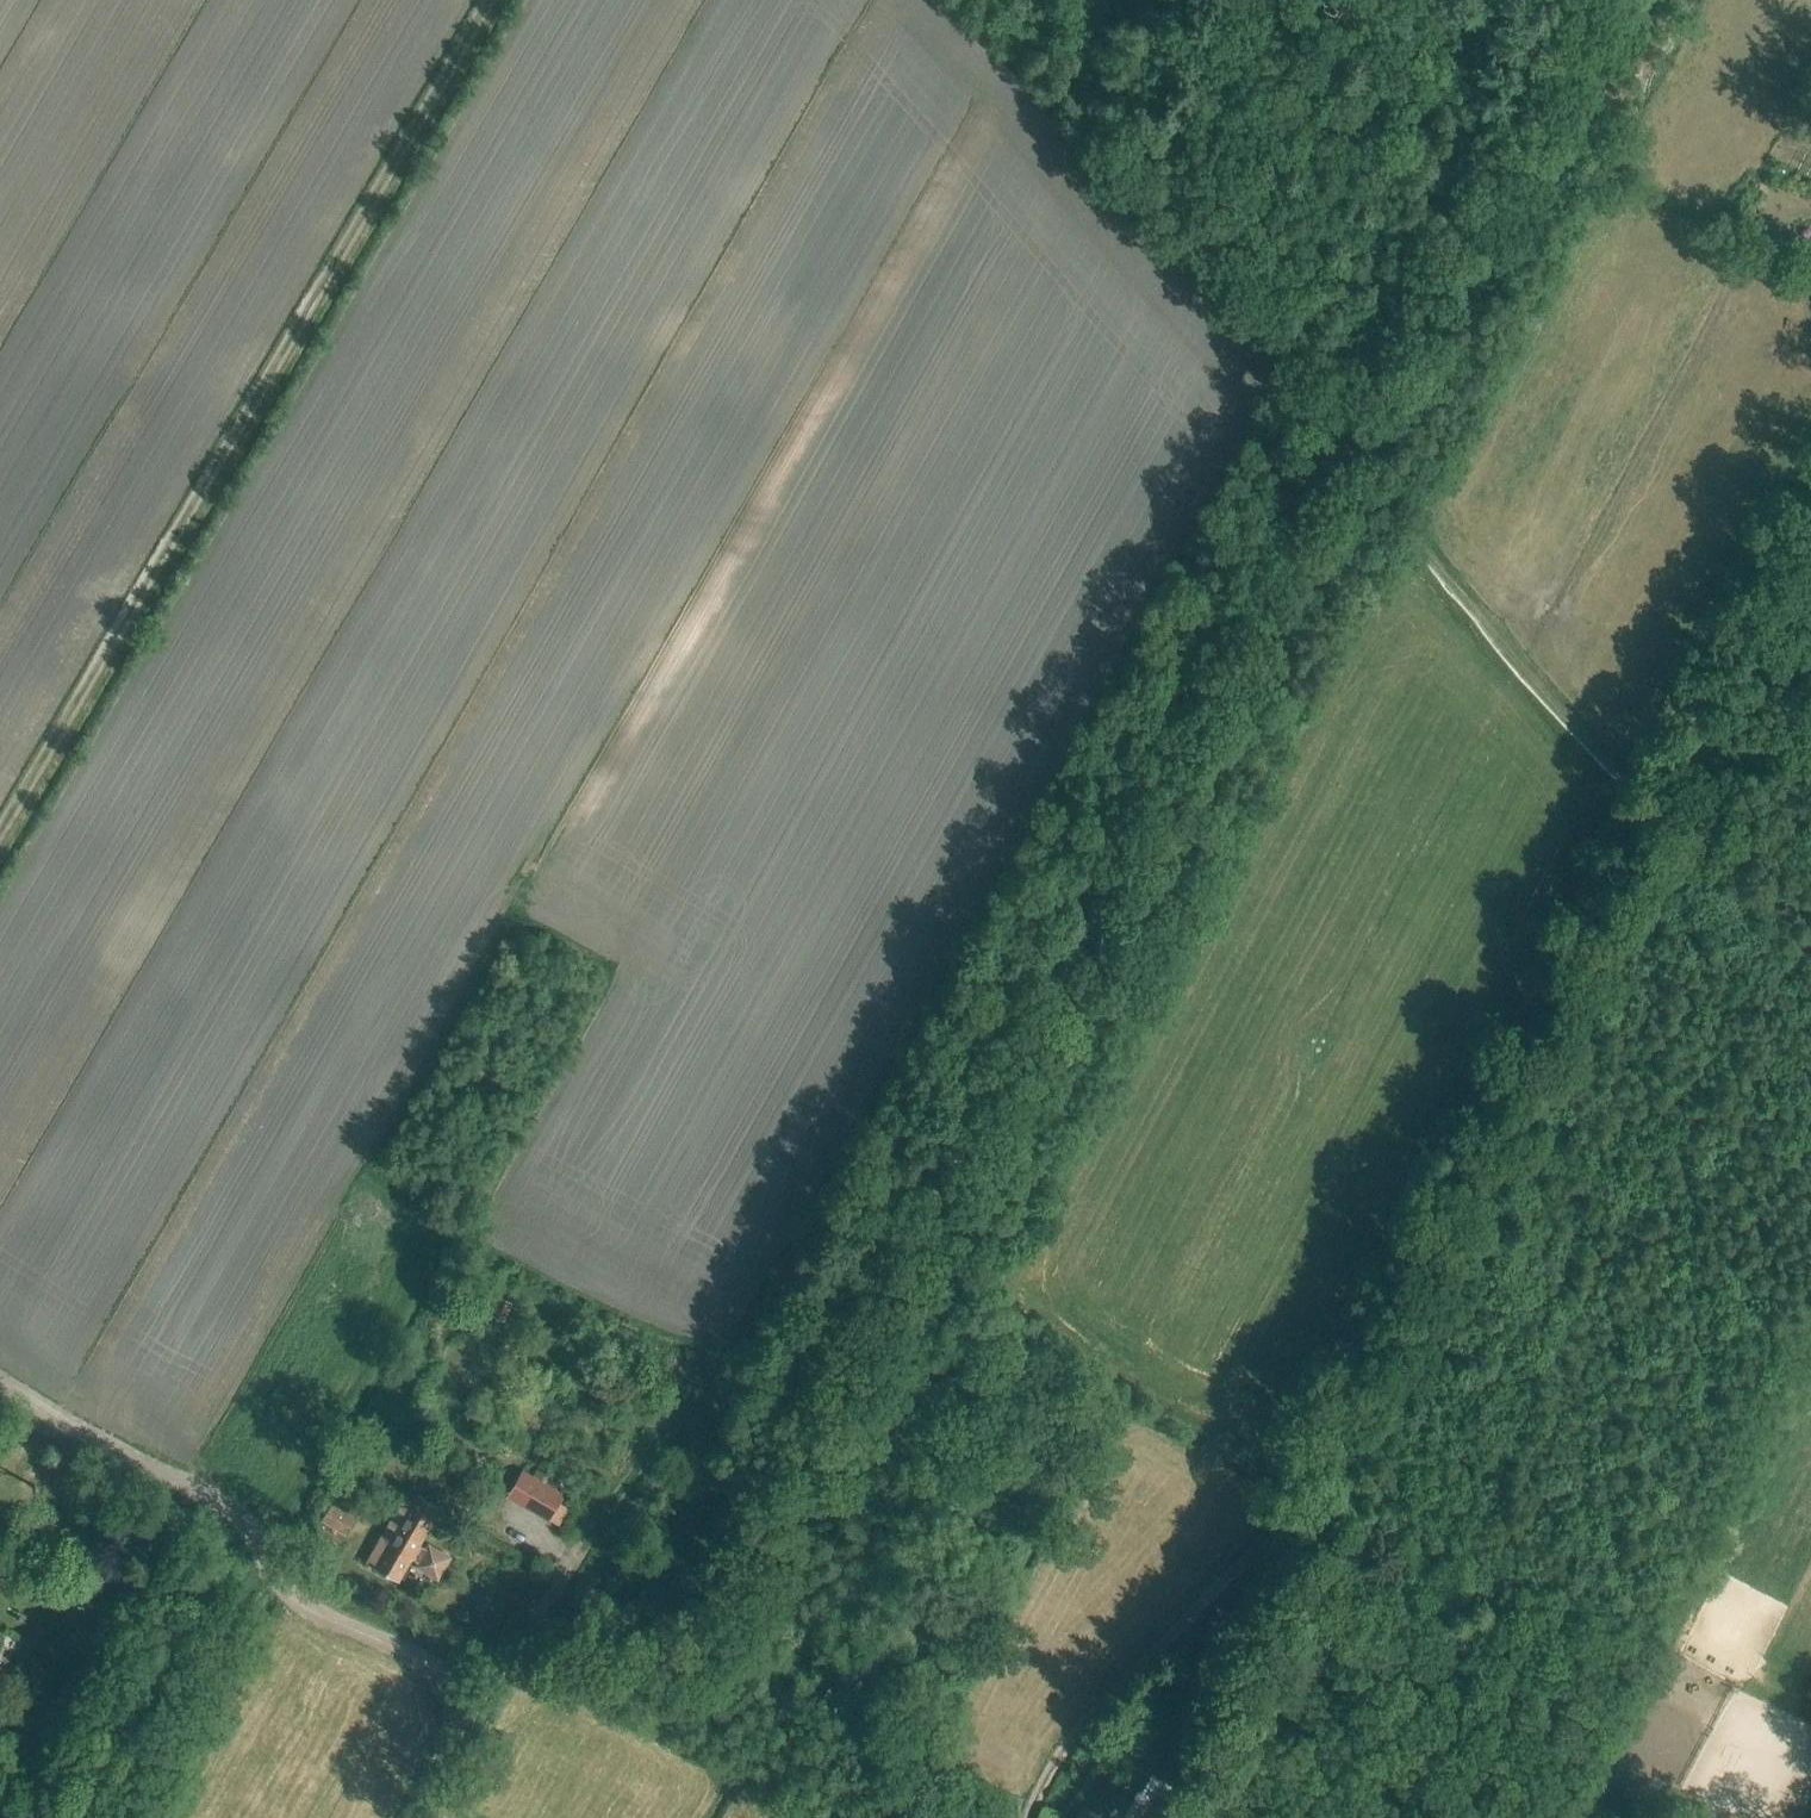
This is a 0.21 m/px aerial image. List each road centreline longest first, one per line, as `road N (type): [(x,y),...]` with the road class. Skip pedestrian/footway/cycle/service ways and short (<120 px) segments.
road 1 (track): [(1012,1817),(1054,1737),(1229,1568),(1281,1503),(1648,808)]
road 2 (track): [(494,1686),(296,1596),(247,1521),(197,1486),(0,1383)]
road 3 (track): [(1810,500),(1648,808)]
road 4 (track): [(422,1817),(494,1686),(606,1530)]

